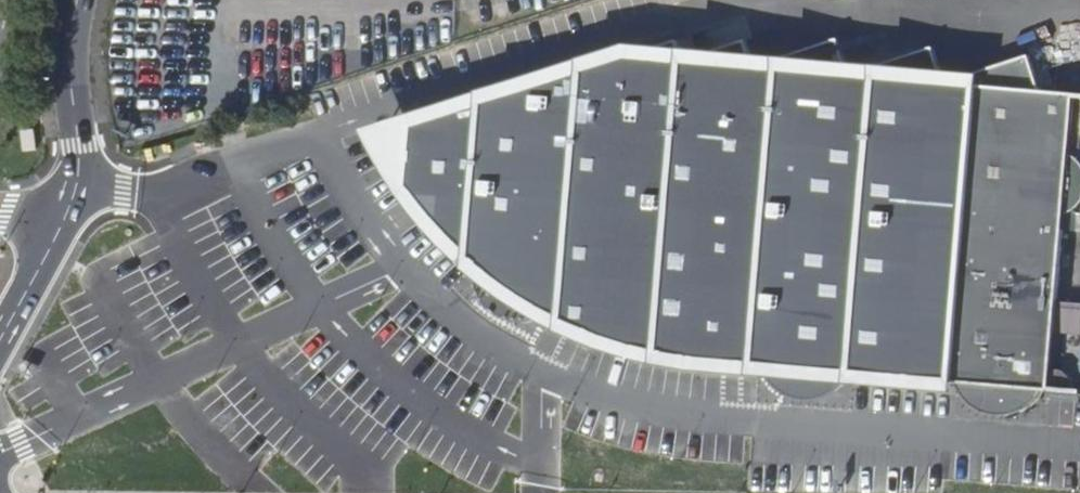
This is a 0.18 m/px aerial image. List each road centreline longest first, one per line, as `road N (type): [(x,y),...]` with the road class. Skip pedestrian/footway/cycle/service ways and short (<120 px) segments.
road 1 (unclassified): [(0,338),(76,188),(69,43),(79,0)]

